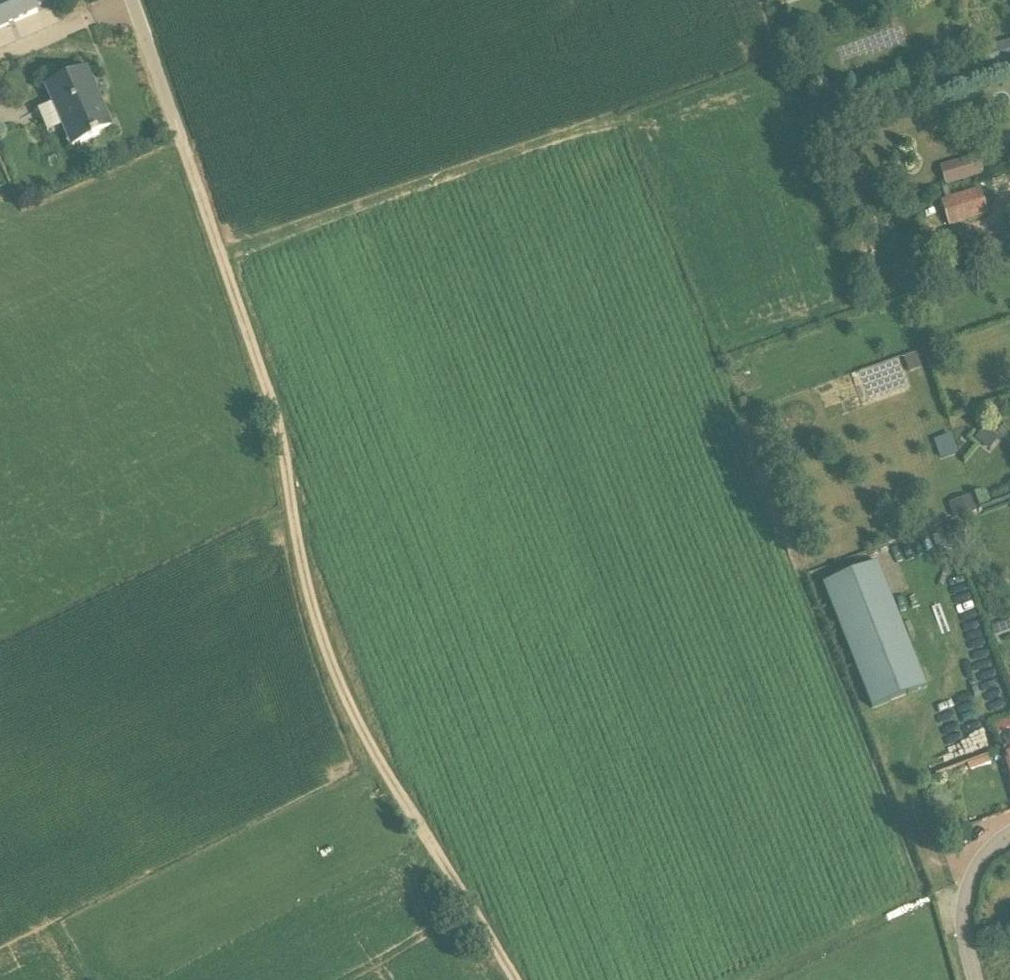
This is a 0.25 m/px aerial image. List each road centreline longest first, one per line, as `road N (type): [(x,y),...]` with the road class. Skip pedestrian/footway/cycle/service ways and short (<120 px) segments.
road 1 (track): [(183,146),(271,398),(310,603),(362,756),(509,979)]
road 2 (unclassified): [(975,979),(962,903),(974,867),(1009,832)]
road 3 (unclassified): [(131,0),(183,146)]

